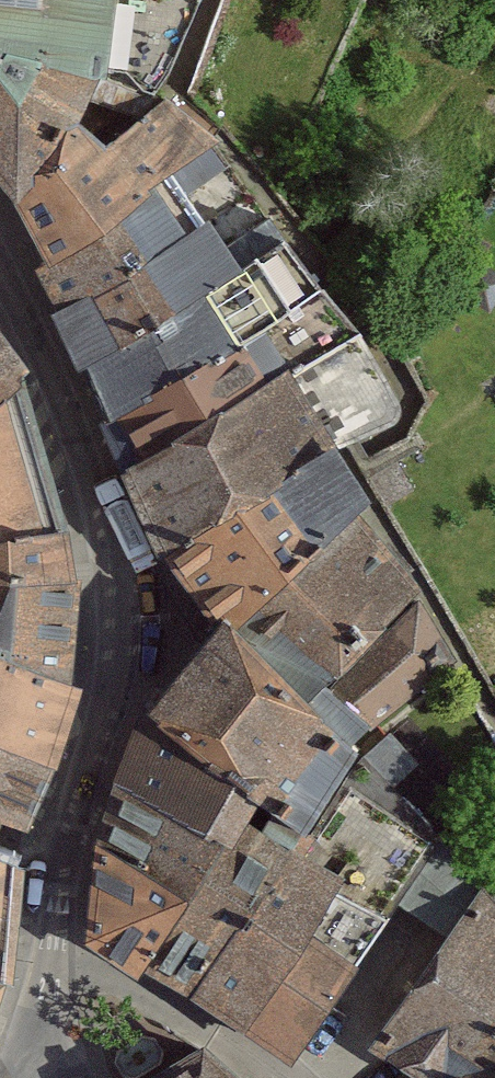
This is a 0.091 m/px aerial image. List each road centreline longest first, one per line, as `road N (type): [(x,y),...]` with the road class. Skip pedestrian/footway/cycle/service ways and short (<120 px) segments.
road 1 (residential): [(52,953),(66,850),(121,648),(116,538),(0,260)]
road 2 (residential): [(52,953),(171,995),(296,1077)]
road 3 (residential): [(59,1076),(52,953)]

